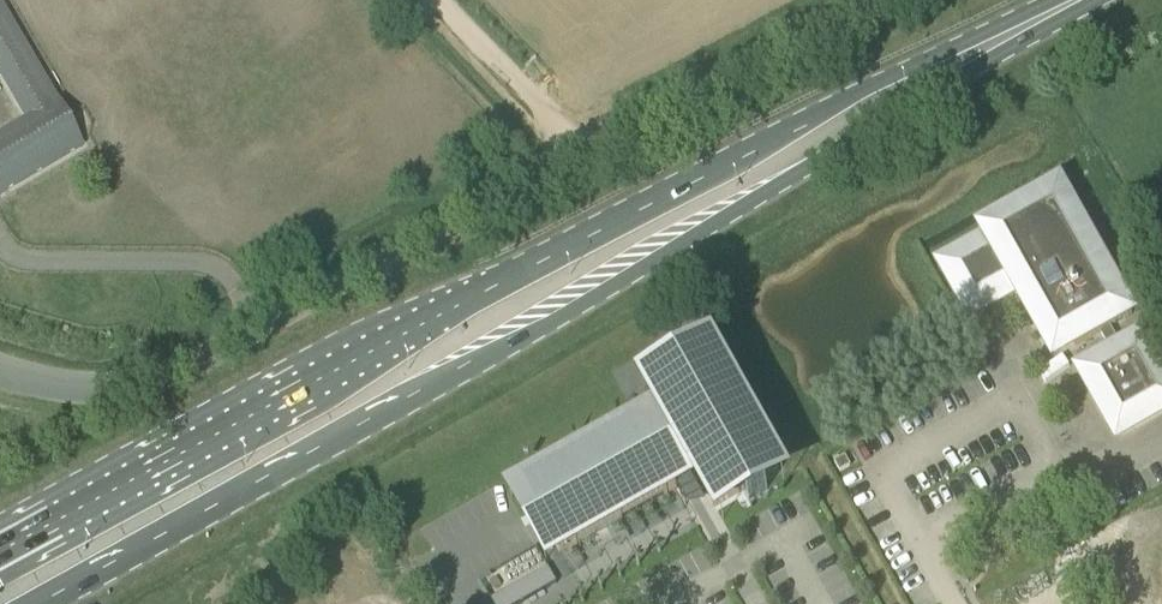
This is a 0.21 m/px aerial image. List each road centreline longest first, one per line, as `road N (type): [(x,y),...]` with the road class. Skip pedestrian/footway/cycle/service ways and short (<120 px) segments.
road 1 (primary): [(1044,17),(794,129),(0,556)]
road 2 (primary): [(36,603),(528,336),(1044,17)]
road 3 (unclassified): [(0,373),(59,388),(153,381),(866,0)]

